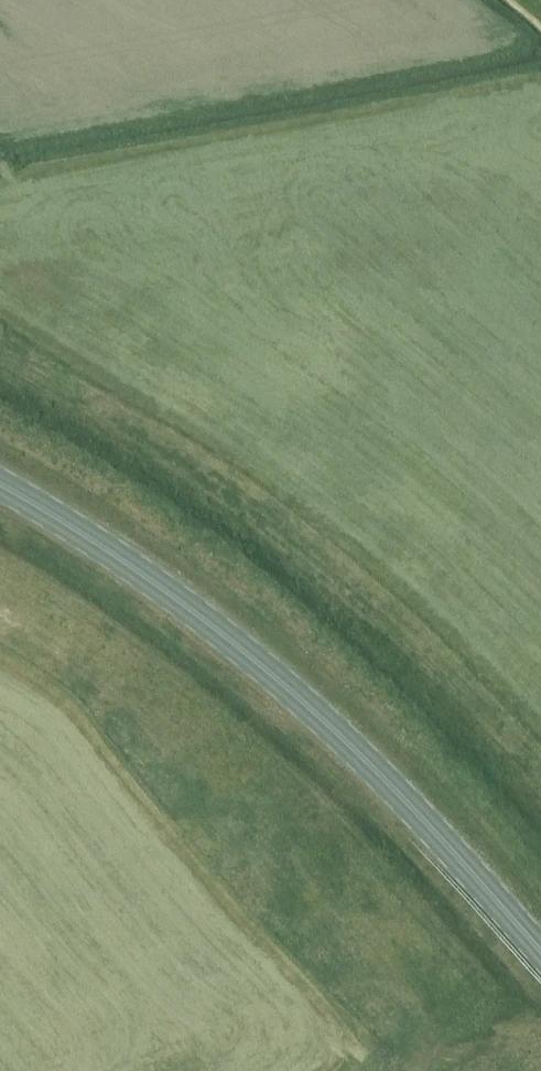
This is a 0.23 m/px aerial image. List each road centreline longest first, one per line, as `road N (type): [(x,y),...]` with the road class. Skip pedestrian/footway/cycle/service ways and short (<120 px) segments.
road 1 (primary): [(540,955),(435,830),(254,662),(171,596),(0,485)]

